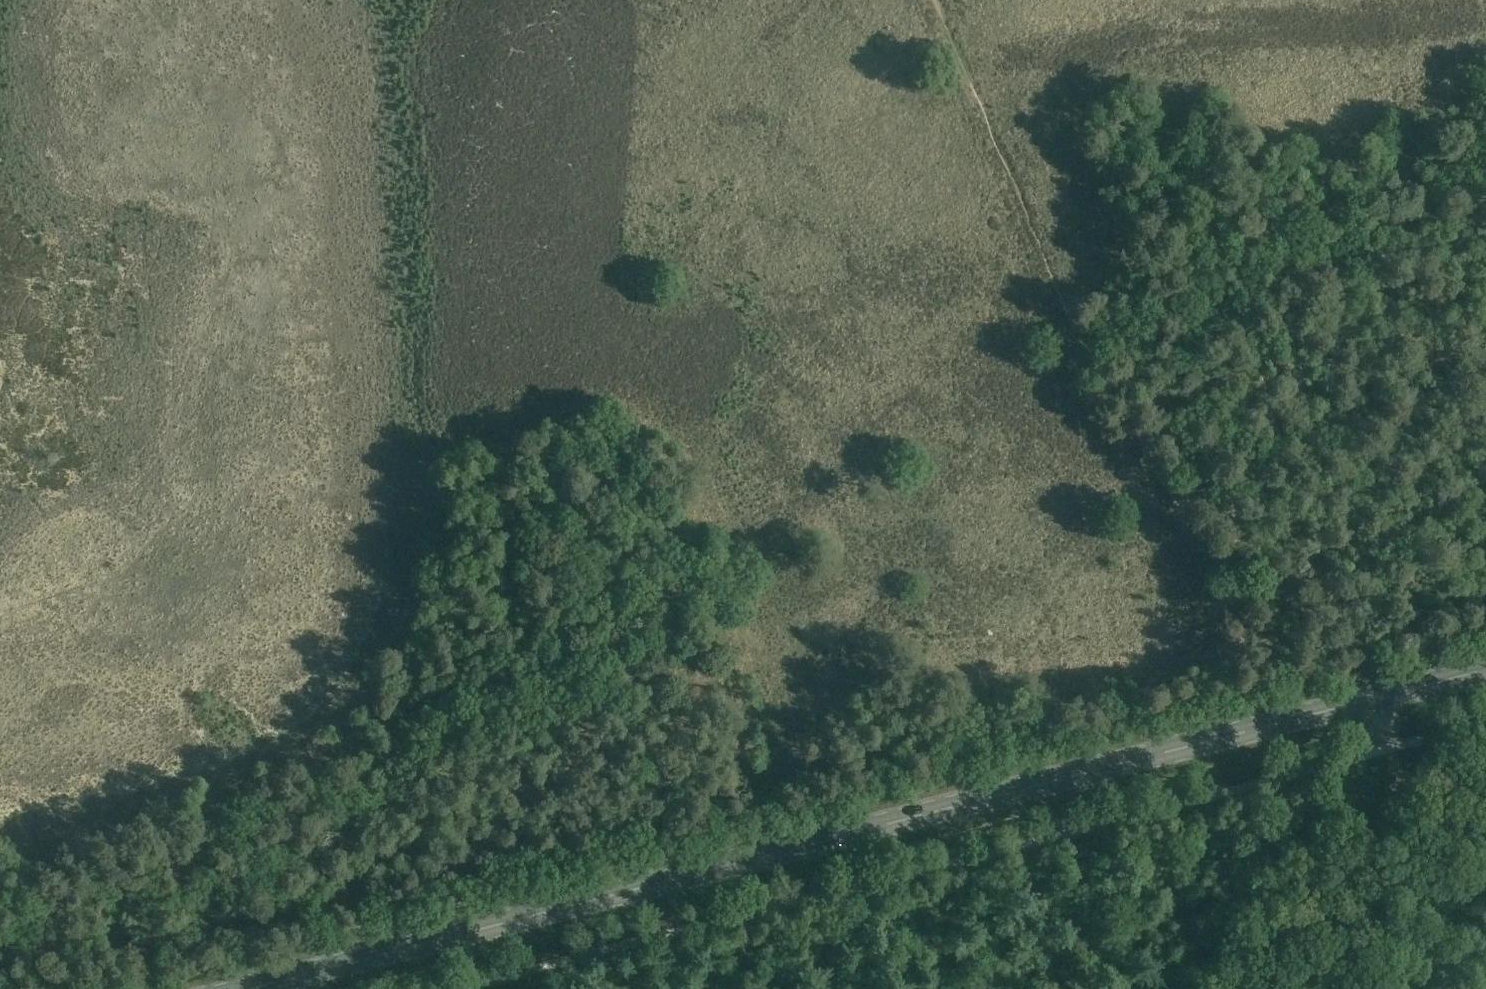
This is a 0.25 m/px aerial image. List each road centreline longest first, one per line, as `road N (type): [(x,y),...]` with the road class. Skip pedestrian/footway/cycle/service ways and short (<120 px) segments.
road 1 (primary): [(250,988),(1485,670)]
road 2 (track): [(1376,697),(1401,773),(1392,815),(1235,988)]

